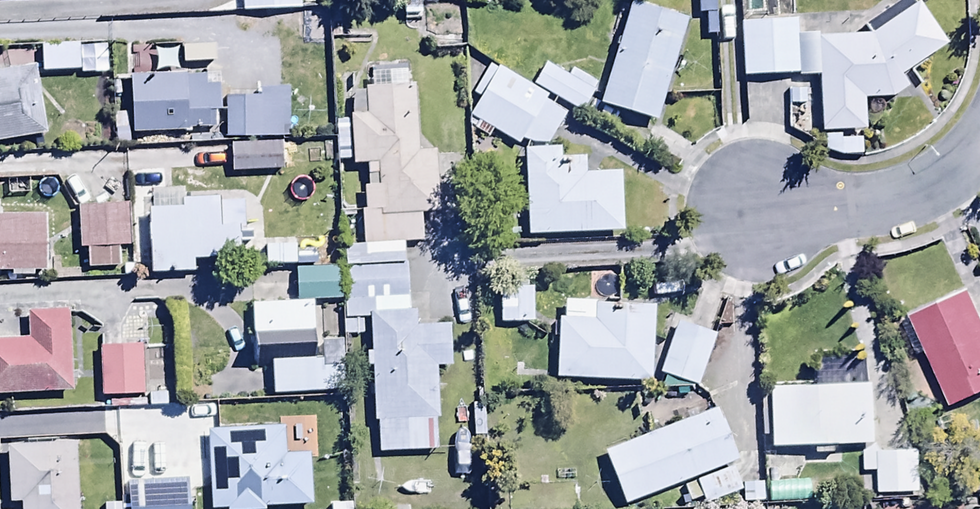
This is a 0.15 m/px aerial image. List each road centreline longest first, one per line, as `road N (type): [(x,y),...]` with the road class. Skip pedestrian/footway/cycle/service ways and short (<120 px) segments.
road 1 (residential): [(750,225),(896,195),(979,138)]

